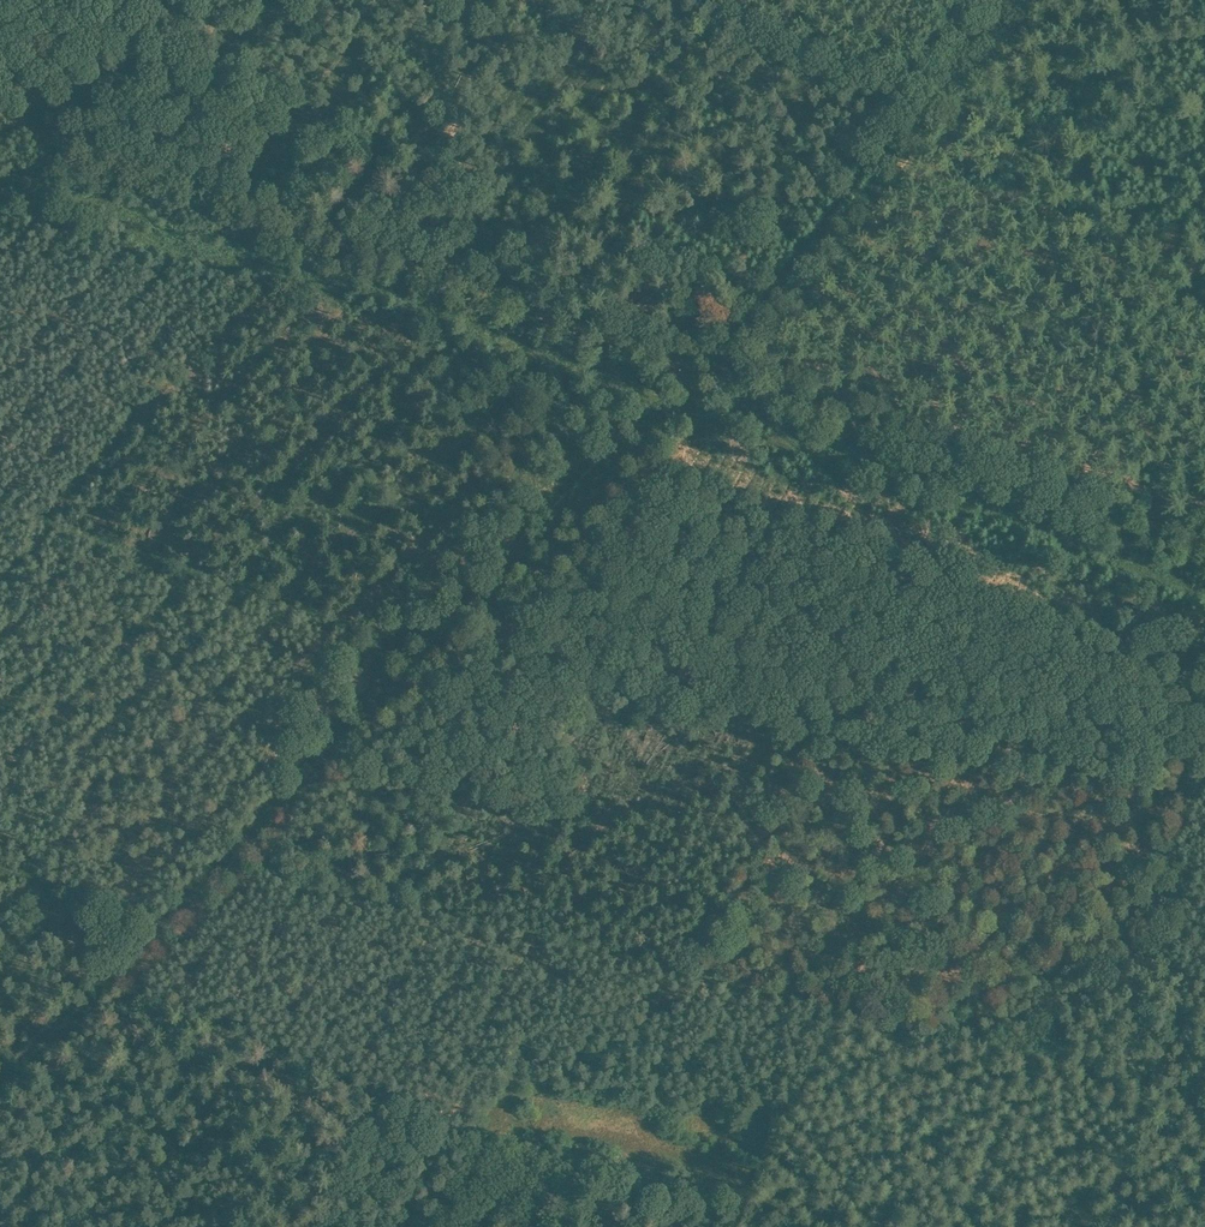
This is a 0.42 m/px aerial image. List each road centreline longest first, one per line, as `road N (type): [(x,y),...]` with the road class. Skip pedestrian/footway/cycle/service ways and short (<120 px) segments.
road 1 (track): [(1204,557),(0,115)]
road 2 (track): [(0,297),(125,160)]

